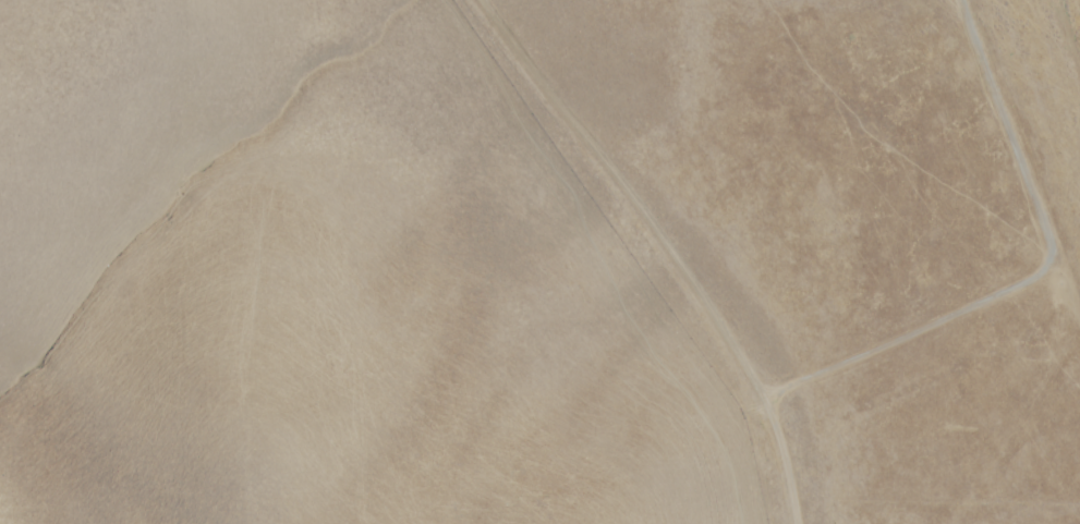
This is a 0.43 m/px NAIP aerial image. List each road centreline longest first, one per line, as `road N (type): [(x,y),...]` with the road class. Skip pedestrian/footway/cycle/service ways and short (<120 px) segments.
road 1 (track): [(791,523),(755,393),(670,264),(471,0)]

